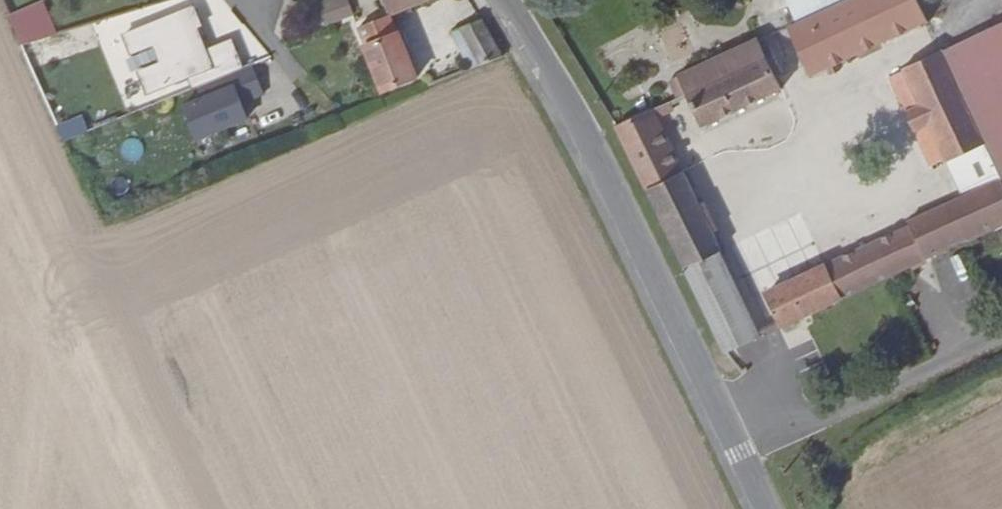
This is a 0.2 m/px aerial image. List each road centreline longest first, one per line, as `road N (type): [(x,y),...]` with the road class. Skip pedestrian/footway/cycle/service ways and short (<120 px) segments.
road 1 (tertiary): [(768,508),(597,155),(503,0)]

